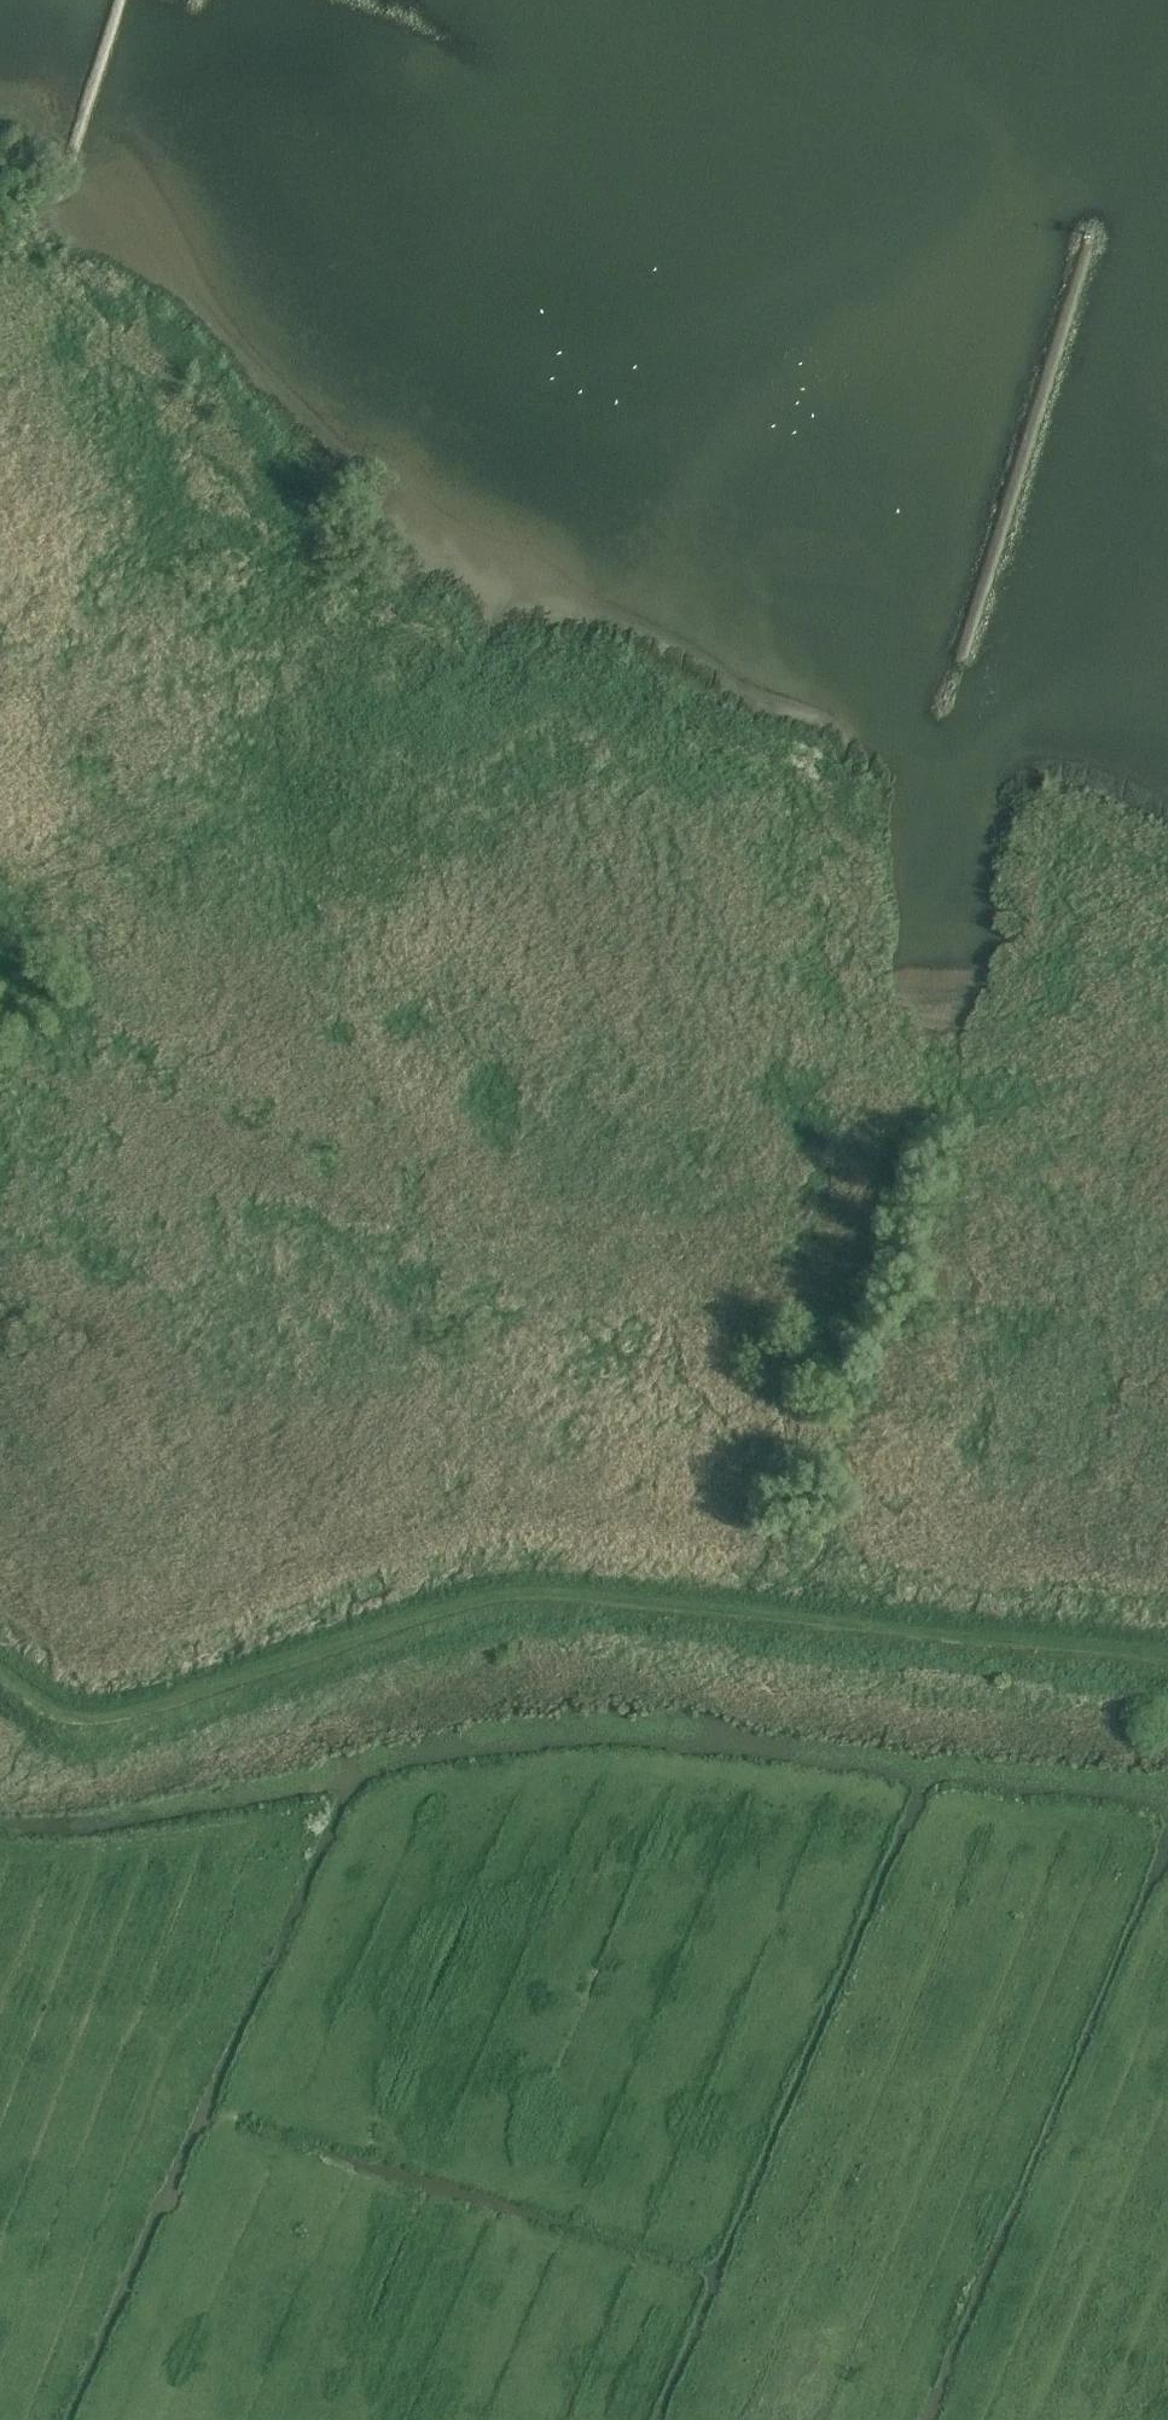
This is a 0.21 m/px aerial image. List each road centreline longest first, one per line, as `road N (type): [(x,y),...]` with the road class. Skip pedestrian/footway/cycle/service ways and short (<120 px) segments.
road 1 (track): [(1167,1658),(543,1593),(475,1601),(111,1718),(65,1720),(0,1680)]

